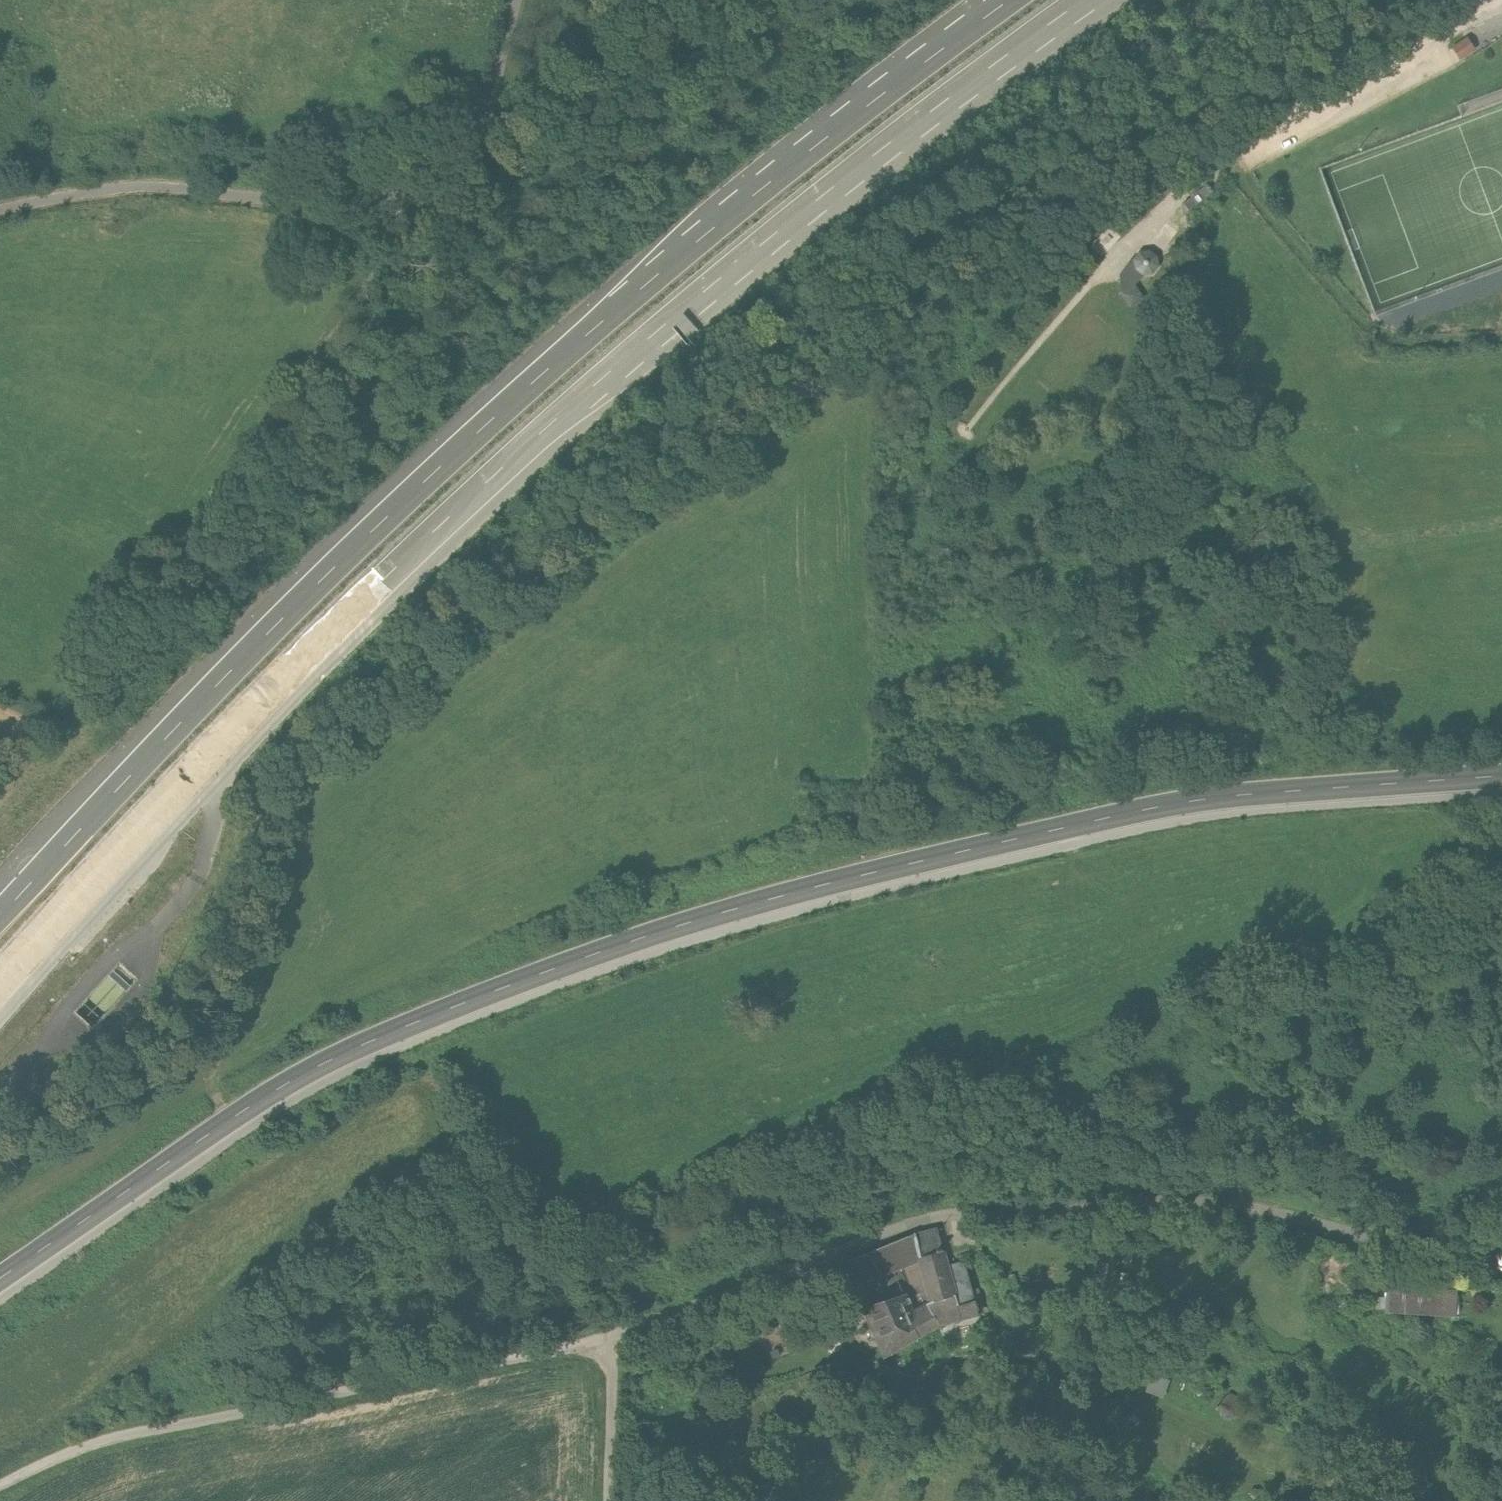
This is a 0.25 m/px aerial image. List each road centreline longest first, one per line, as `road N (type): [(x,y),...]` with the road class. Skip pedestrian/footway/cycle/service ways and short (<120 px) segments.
road 1 (secondary): [(0,1278),(309,1070),(632,941),(804,889),(1169,805),(1501,775)]
road 2 (residential): [(1501,1225),(1461,1228),(1175,1202),(1016,1207),(922,1221),(607,1339),(108,1440),(0,1484)]
road 3 (motorway): [(0,981),(233,727),(508,462),(818,198),(1084,0)]
road 4 (motorway): [(1010,0),(664,267),(512,404),(202,700),(0,919)]
road 5 (track): [(0,210),(149,188),(290,206),(354,207),(417,195),(463,164),(482,131),(517,0)]
road 6 (track): [(1224,159),(1373,332),(1399,344),(1501,339)]
road 7 (residential): [(1493,0),(1224,159)]
road 8 (track): [(610,1500),(607,1339)]

